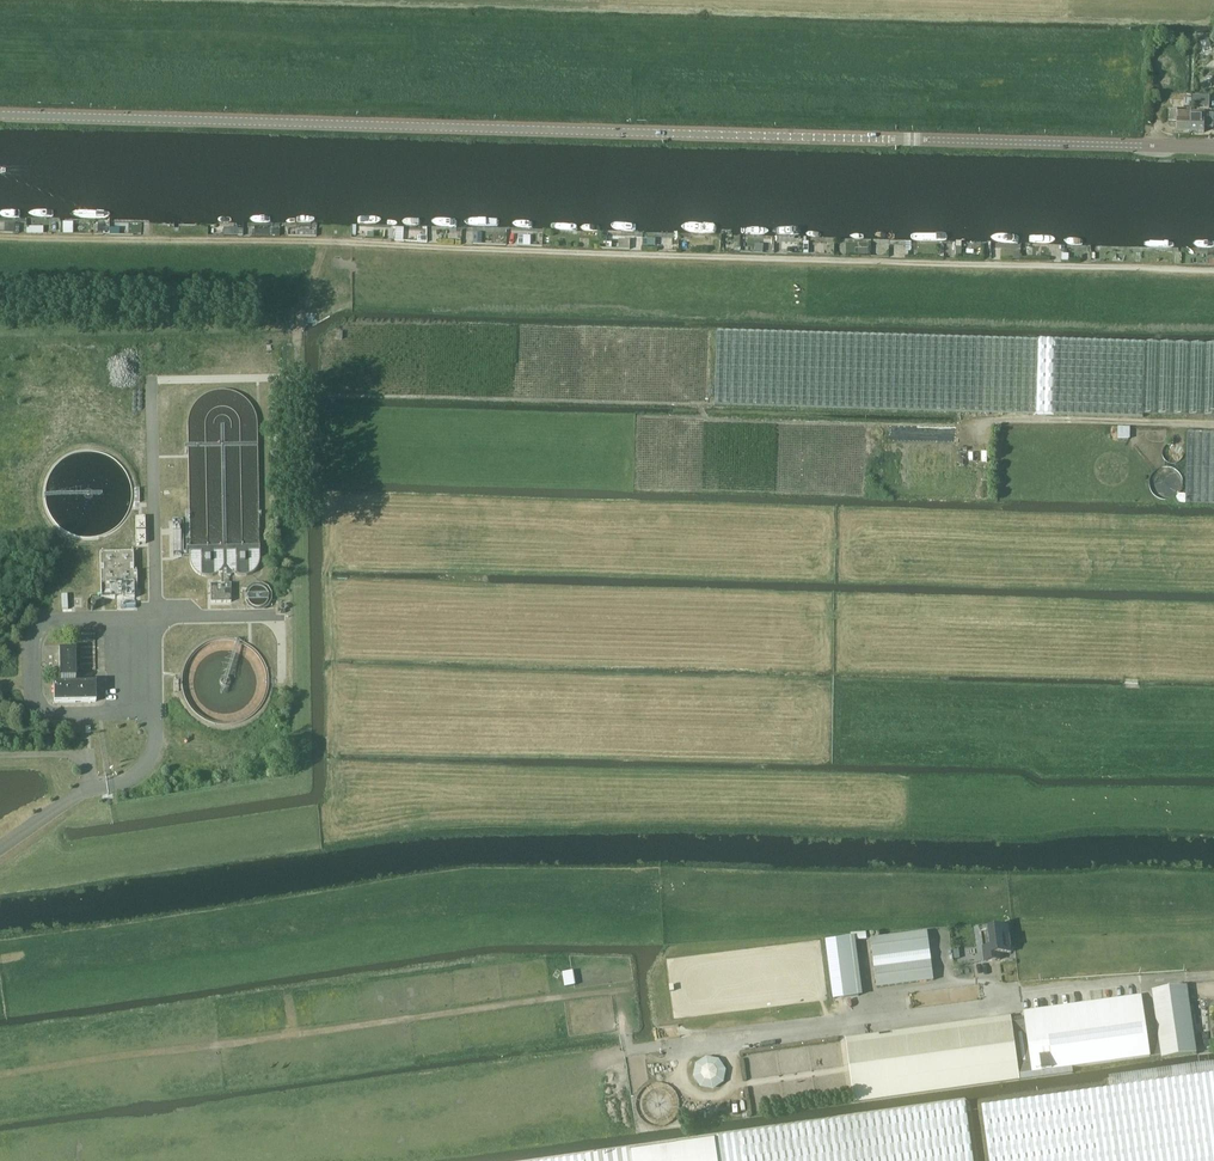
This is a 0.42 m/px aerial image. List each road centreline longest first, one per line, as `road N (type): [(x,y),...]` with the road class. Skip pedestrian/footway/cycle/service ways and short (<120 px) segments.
road 1 (track): [(0,237),(1213,274)]
road 2 (tertiary): [(1213,147),(0,117)]
road 3 (track): [(0,1082),(636,987)]
road 4 (unclassified): [(0,852),(91,787),(107,786)]

